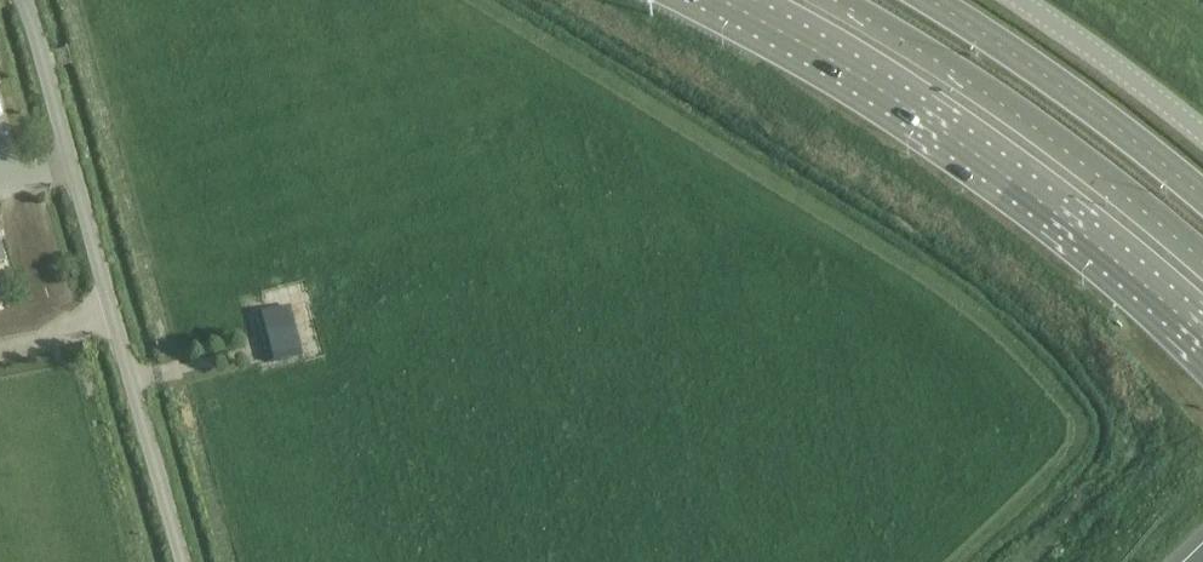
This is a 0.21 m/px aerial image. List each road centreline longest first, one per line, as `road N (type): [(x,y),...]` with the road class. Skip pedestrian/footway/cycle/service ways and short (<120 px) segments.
road 1 (primary): [(718,0),(964,148),(1202,338)]
road 2 (unclassified): [(182,561),(34,31)]
road 3 (primary): [(1202,263),(1017,117),(831,0)]
road 4 (unclassified): [(1202,139),(1014,0)]

